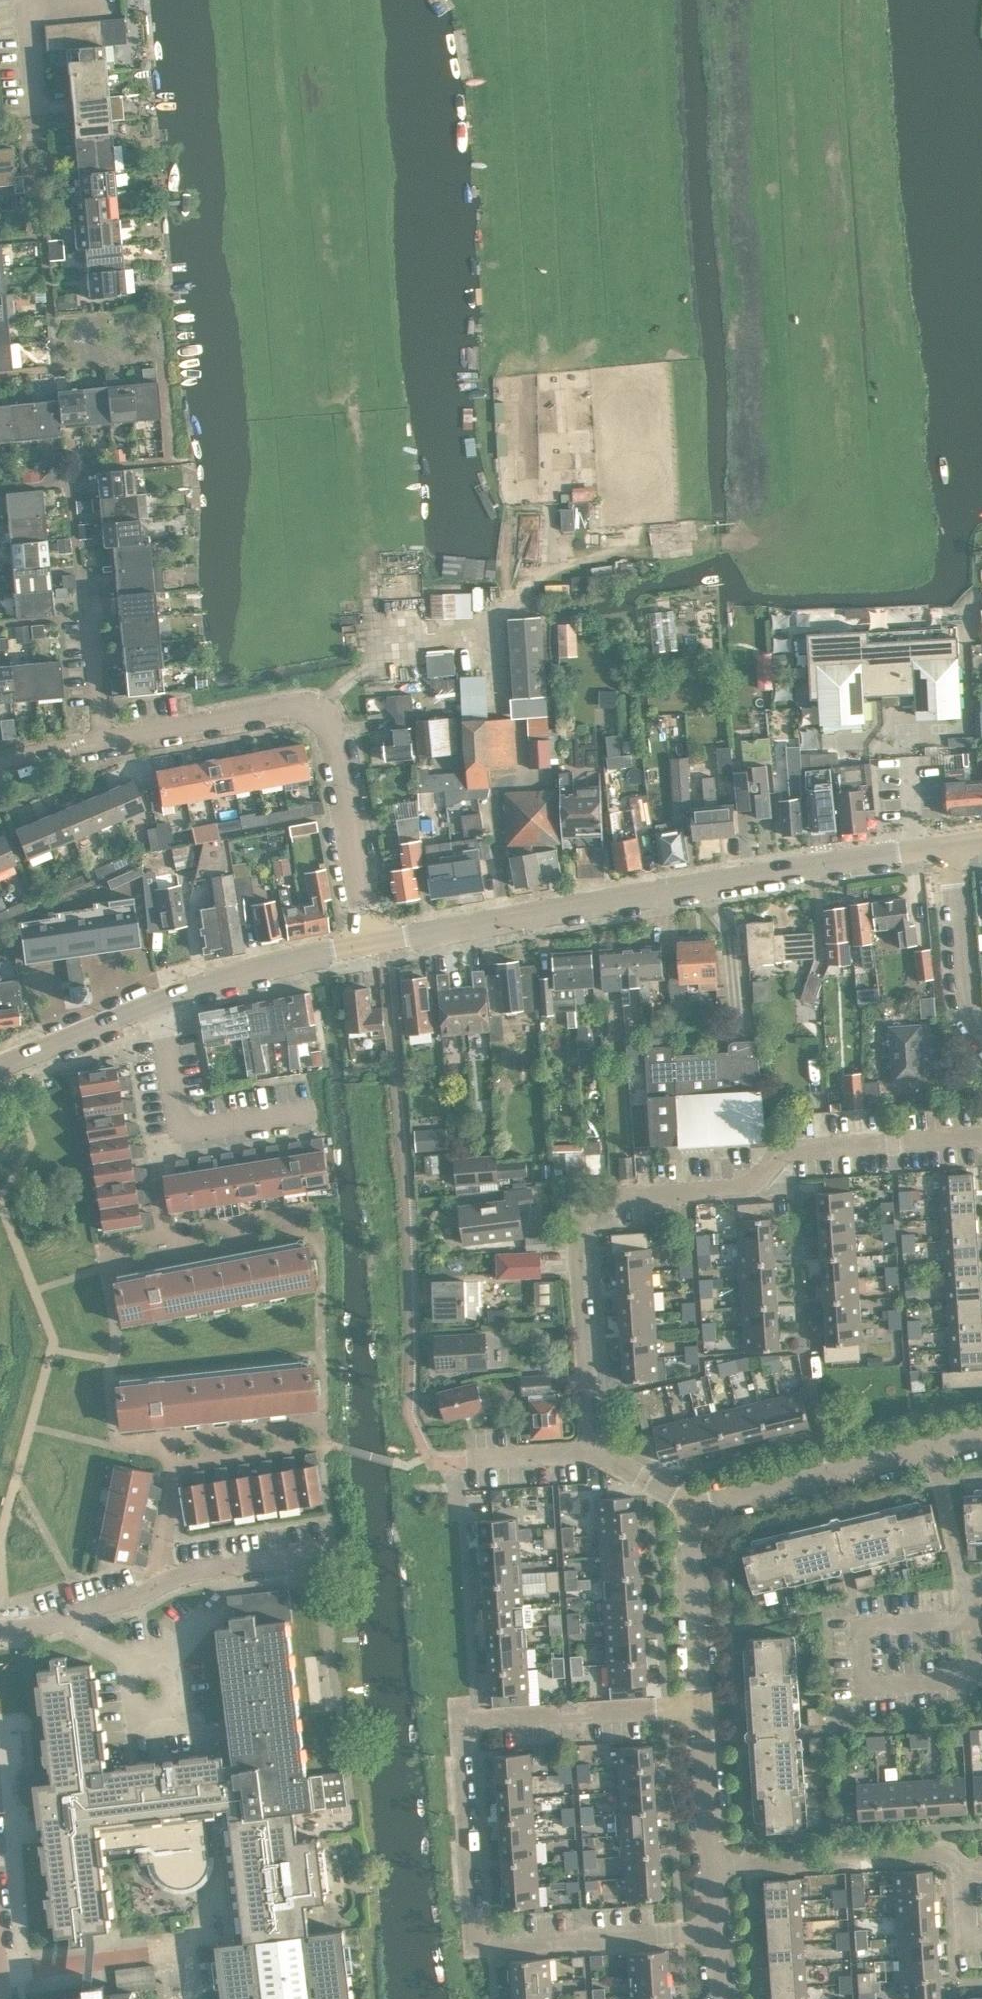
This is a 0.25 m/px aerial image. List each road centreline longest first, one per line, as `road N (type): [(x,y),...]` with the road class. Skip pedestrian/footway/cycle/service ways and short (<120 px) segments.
road 1 (residential): [(692,1509),(594,1447),(580,1244),(590,1206),(627,1194),(748,1187),(796,1146),(981,1135)]
road 2 (residential): [(720,1933),(481,1947),(465,1730),(704,1704)]
road 3 (tertiary): [(370,940),(948,844)]
road 4 (residential): [(370,940),(332,721),(320,708),(105,741)]
road 5 (residential): [(692,1509),(981,1437)]
road 6 (residential): [(158,998),(181,1133),(303,1112)]
road 7 (residential): [(185,1998),(178,1948),(0,1971)]
road 8 (residential): [(720,1933),(704,1704)]
road 9 (tertiary): [(158,998),(370,940)]
road 10 (residential): [(981,1042),(964,1011),(948,844)]
road 11 (residential): [(704,1704),(692,1509)]
road 12 (tertiary): [(0,1063),(158,998)]
road 13 (residential): [(105,741),(87,614)]

